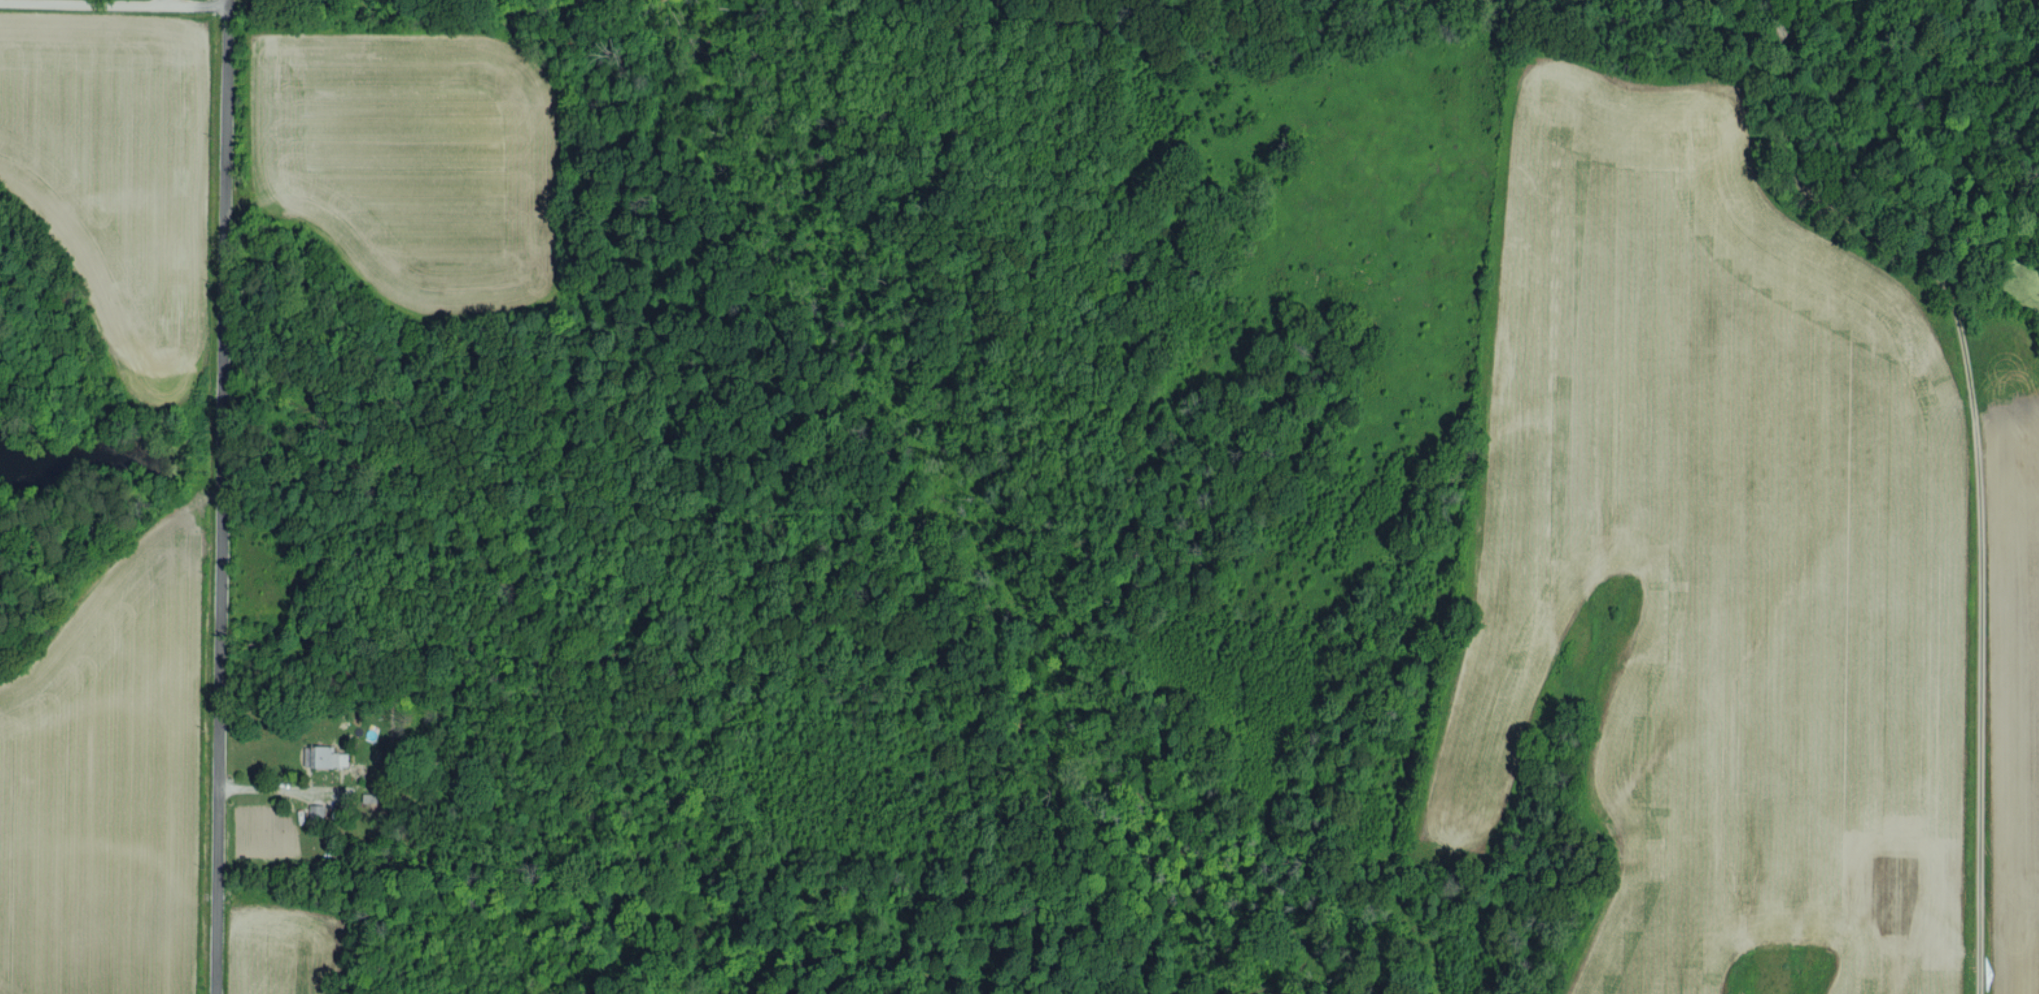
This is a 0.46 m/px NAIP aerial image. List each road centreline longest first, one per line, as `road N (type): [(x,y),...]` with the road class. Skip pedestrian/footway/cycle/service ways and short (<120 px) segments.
road 1 (residential): [(216,993),(228,0)]
road 2 (residential): [(228,11),(0,4)]

